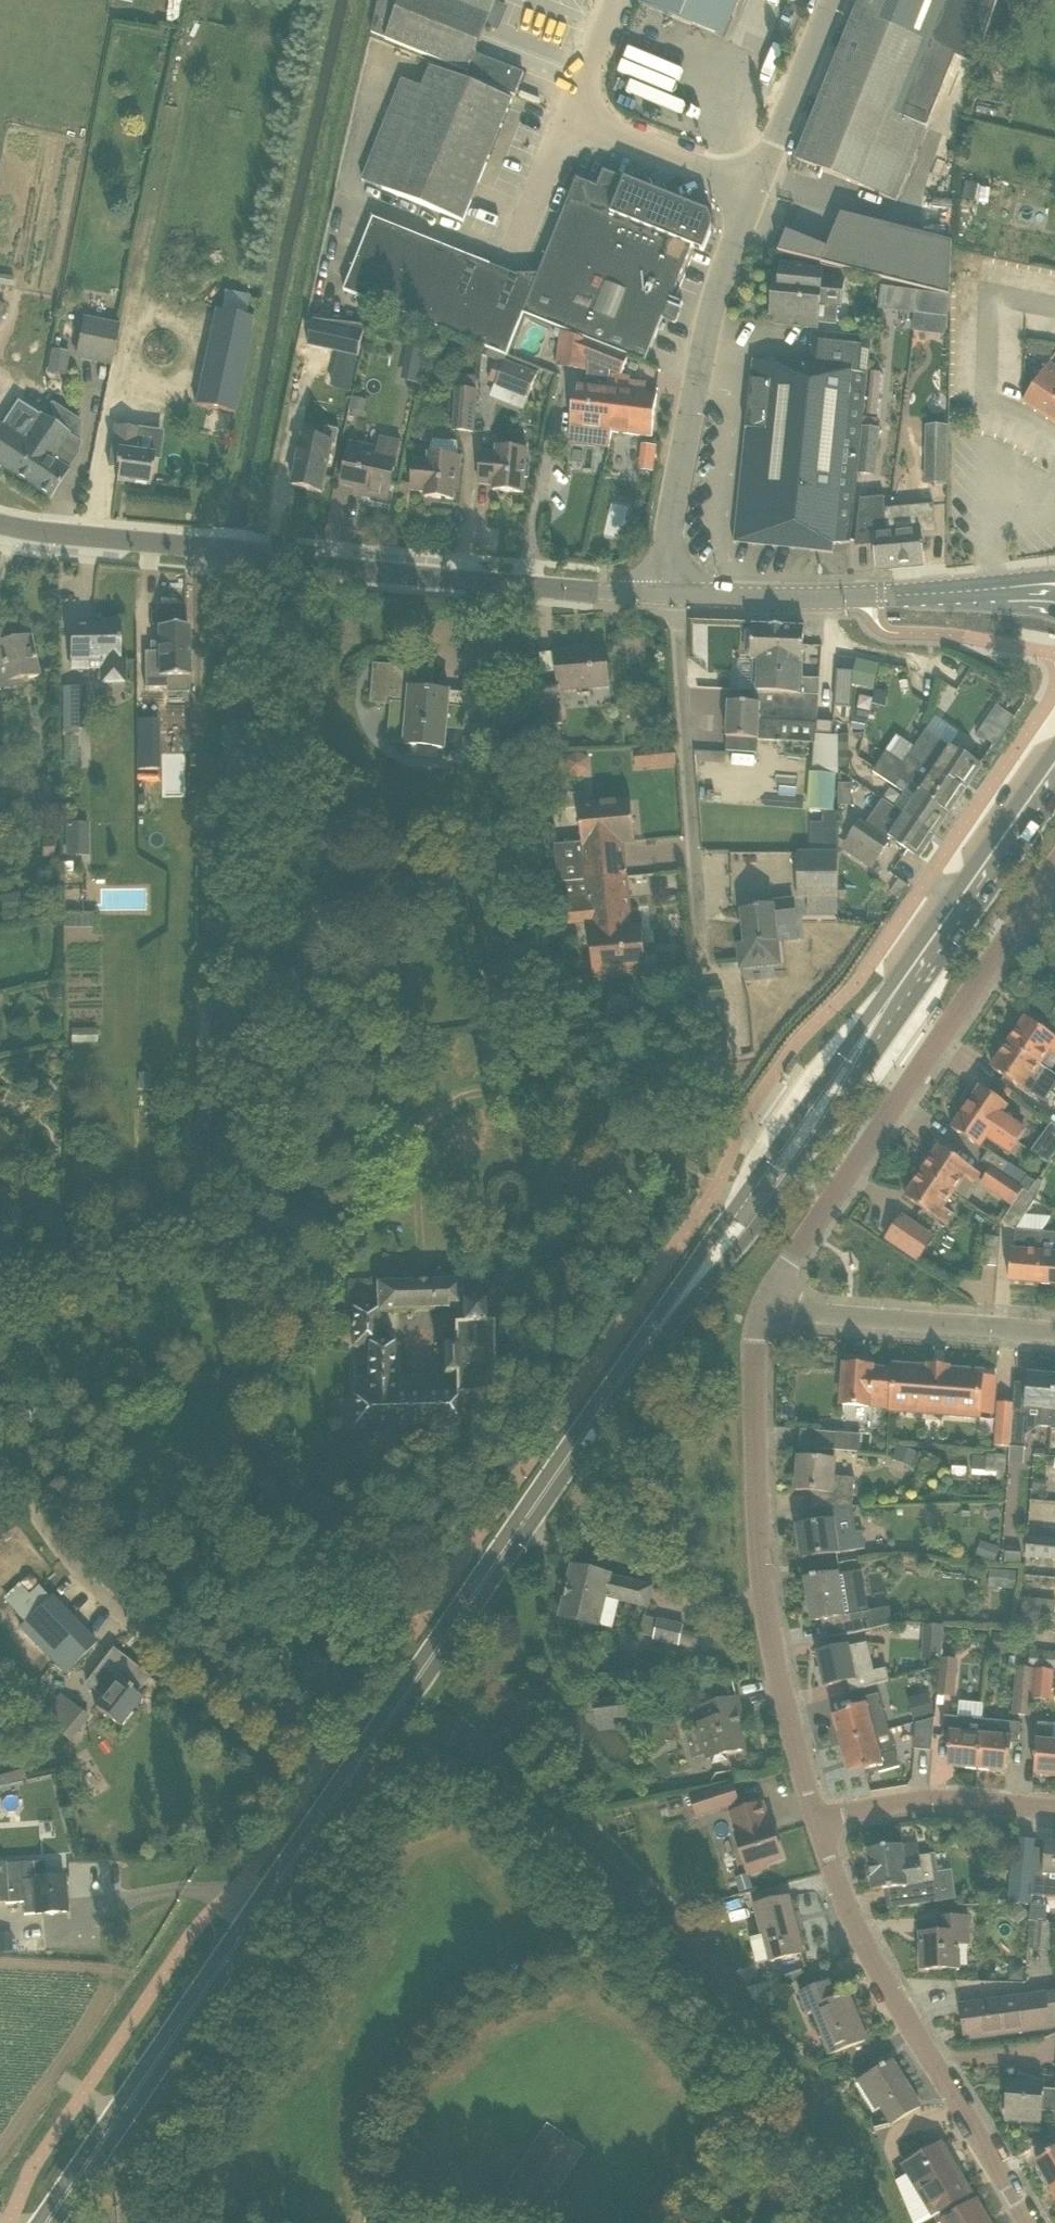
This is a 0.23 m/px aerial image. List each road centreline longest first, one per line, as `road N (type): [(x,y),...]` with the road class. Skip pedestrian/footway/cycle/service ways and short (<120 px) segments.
road 1 (primary): [(43,2222),(609,1401)]
road 2 (primary): [(1054,749),(786,1132),(609,1401)]
road 3 (primary): [(609,1401),(811,1147),(1054,798)]
road 4 (tertiary): [(672,596),(271,561),(0,526)]
road 5 (residential): [(817,1820),(771,1633),(760,1551),(755,1344),(765,1309)]
road 6 (residential): [(765,1309),(1032,901)]
road 7 (residential): [(322,1766),(154,1635),(96,1578),(0,1435)]
road 8 (residential): [(1028,2222),(859,1938),(817,1820)]
road 9 (unclassified): [(672,596),(669,531),(715,293),(753,194)]
road 10 (unclassified): [(707,982),(672,596)]
road 11 (unclassified): [(753,194),(570,121),(617,0)]
road 12 (residential): [(1054,1334),(765,1309)]
road 13 (residential): [(1054,1809),(935,1799),(817,1820)]
road 14 (tertiary): [(892,597),(672,596)]
road 15 (unclassified): [(753,194),(831,0)]
road 16 (tertiary): [(1054,580),(892,597)]
road 17 (tertiary): [(892,597),(1054,606)]

